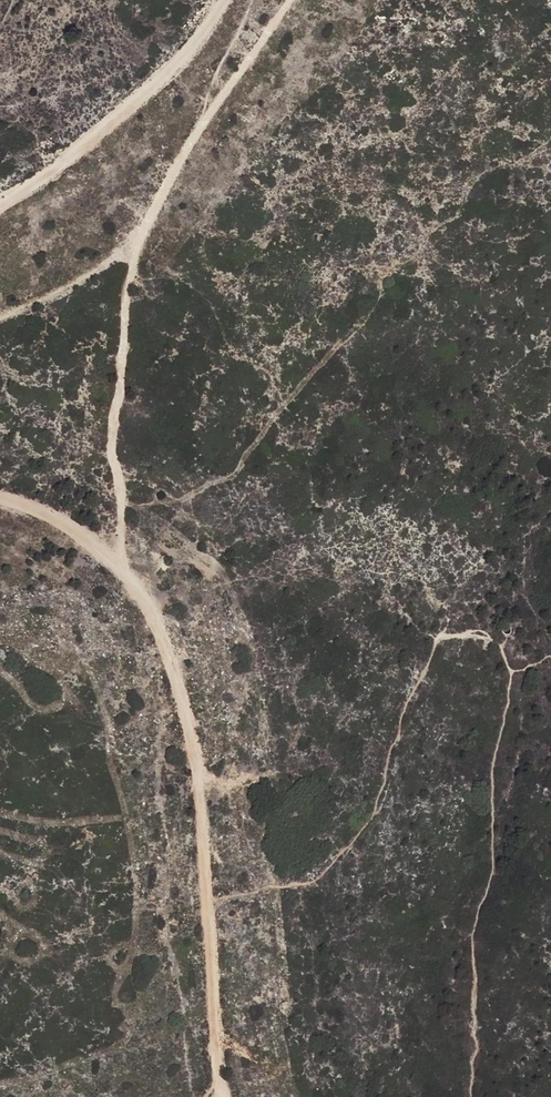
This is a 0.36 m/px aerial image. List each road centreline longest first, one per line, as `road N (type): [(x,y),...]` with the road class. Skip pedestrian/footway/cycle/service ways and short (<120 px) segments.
road 1 (track): [(0,501),(115,564),(154,620),(176,677),(197,761),(228,1096)]
road 2 (track): [(0,203),(145,94),(224,0)]

